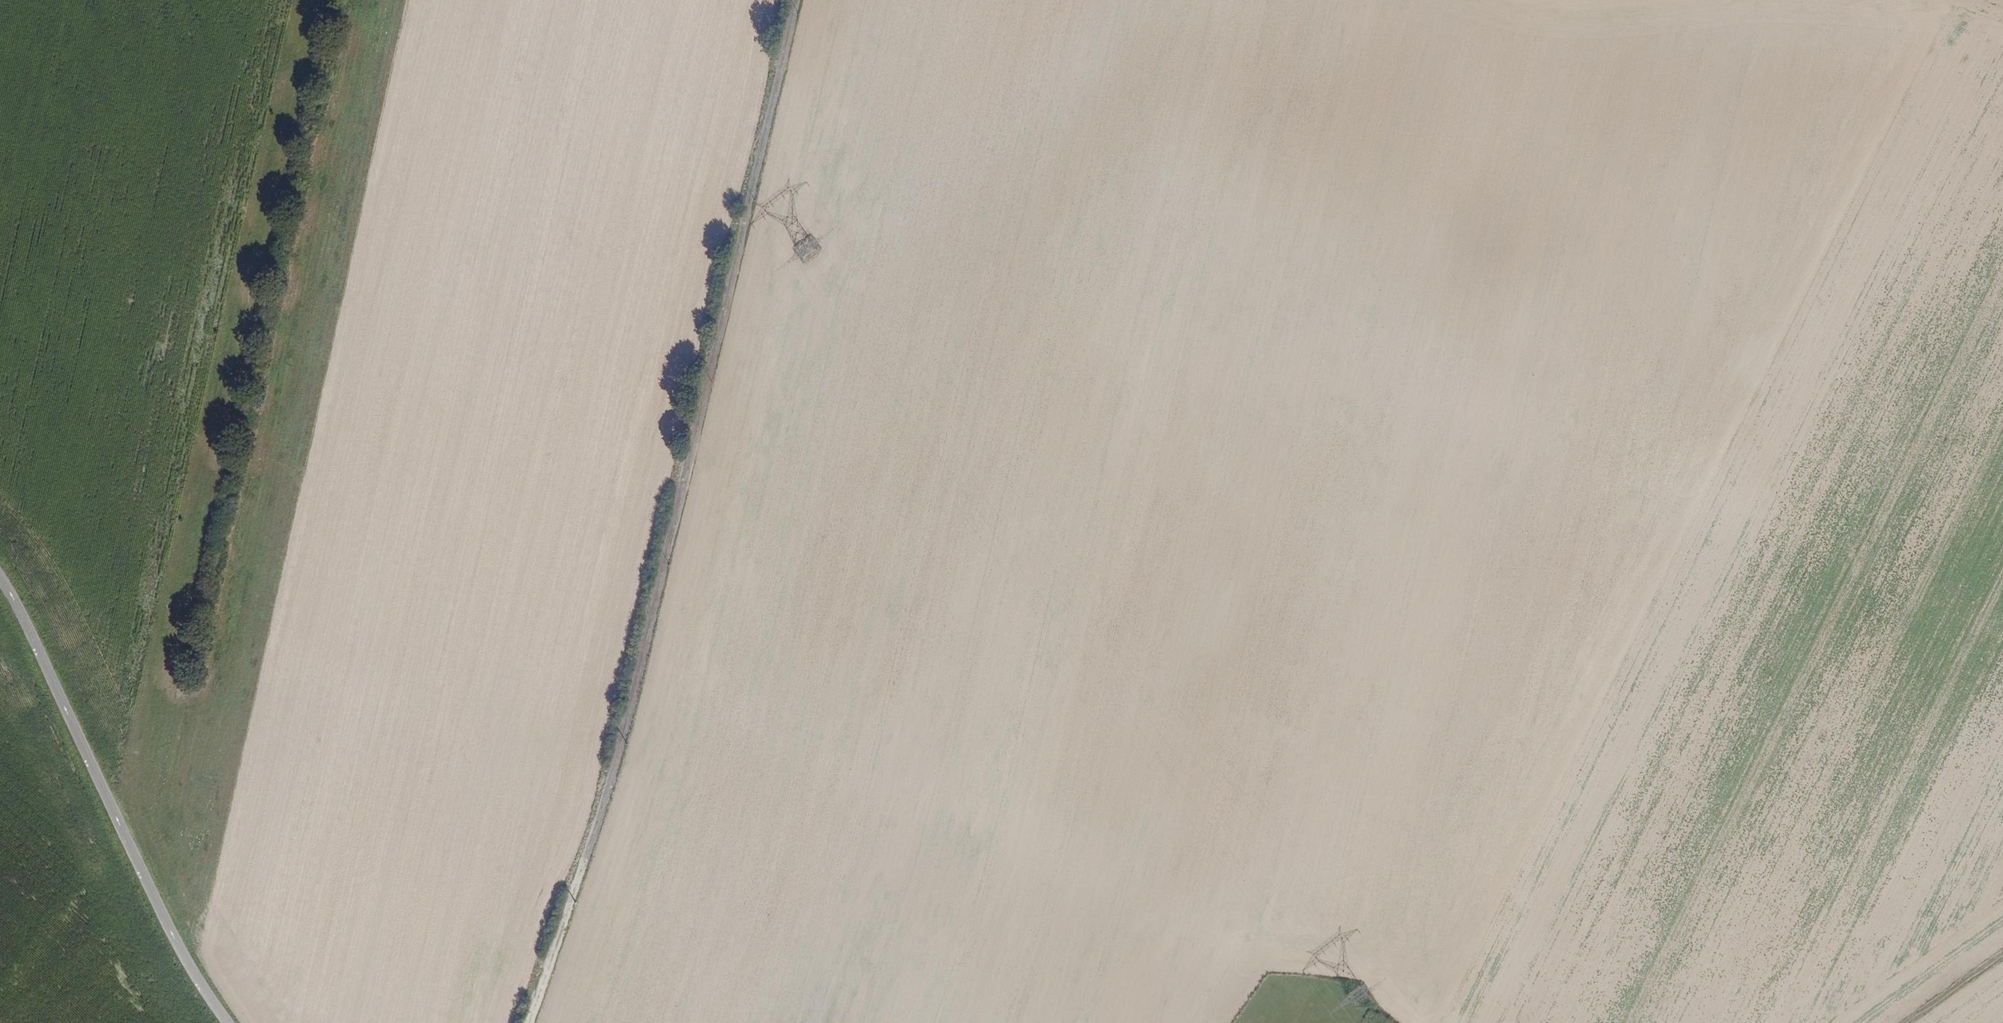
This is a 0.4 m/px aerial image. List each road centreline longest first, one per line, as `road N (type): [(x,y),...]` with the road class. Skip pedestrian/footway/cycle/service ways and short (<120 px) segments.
road 1 (unclassified): [(231,1022),(202,988),(0,572)]
road 2 (track): [(2002,945),(1895,1022)]

